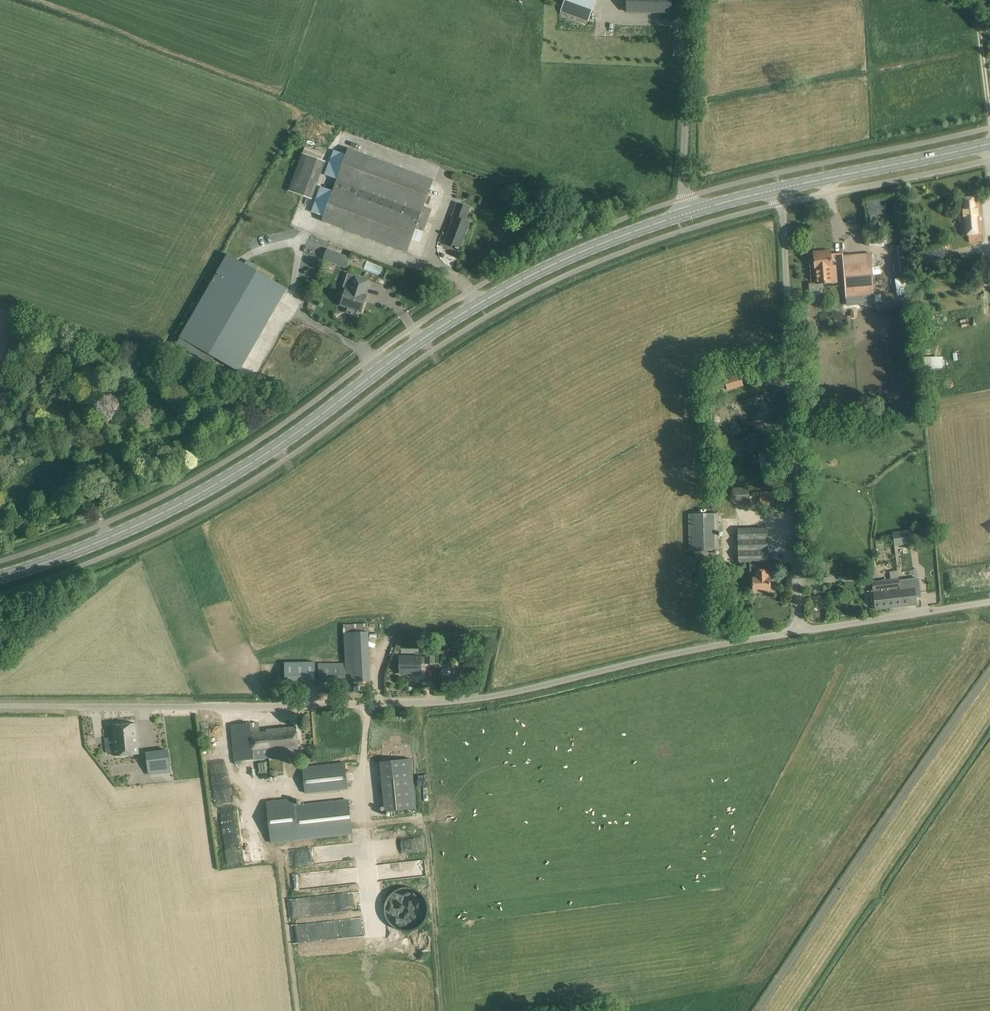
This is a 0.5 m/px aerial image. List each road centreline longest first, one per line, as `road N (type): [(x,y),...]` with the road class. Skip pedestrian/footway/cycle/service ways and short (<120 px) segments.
road 1 (unclassified): [(0,707),(450,702),(799,632)]
road 2 (unclassified): [(799,632),(779,189)]
road 3 (secondary): [(0,579),(130,531),(210,490),(379,371)]
road 4 (unclassified): [(758,1010),(989,675)]
road 5 (secondary): [(479,304),(579,254),(689,213)]
road 6 (secondary): [(989,146),(779,189)]
road 7 (unclassified): [(689,213),(683,187),(691,0)]
road 8 (track): [(426,818),(443,1010)]
road 9 (unclassified): [(799,632),(989,603)]
road 10 (track): [(298,1010),(279,859)]

